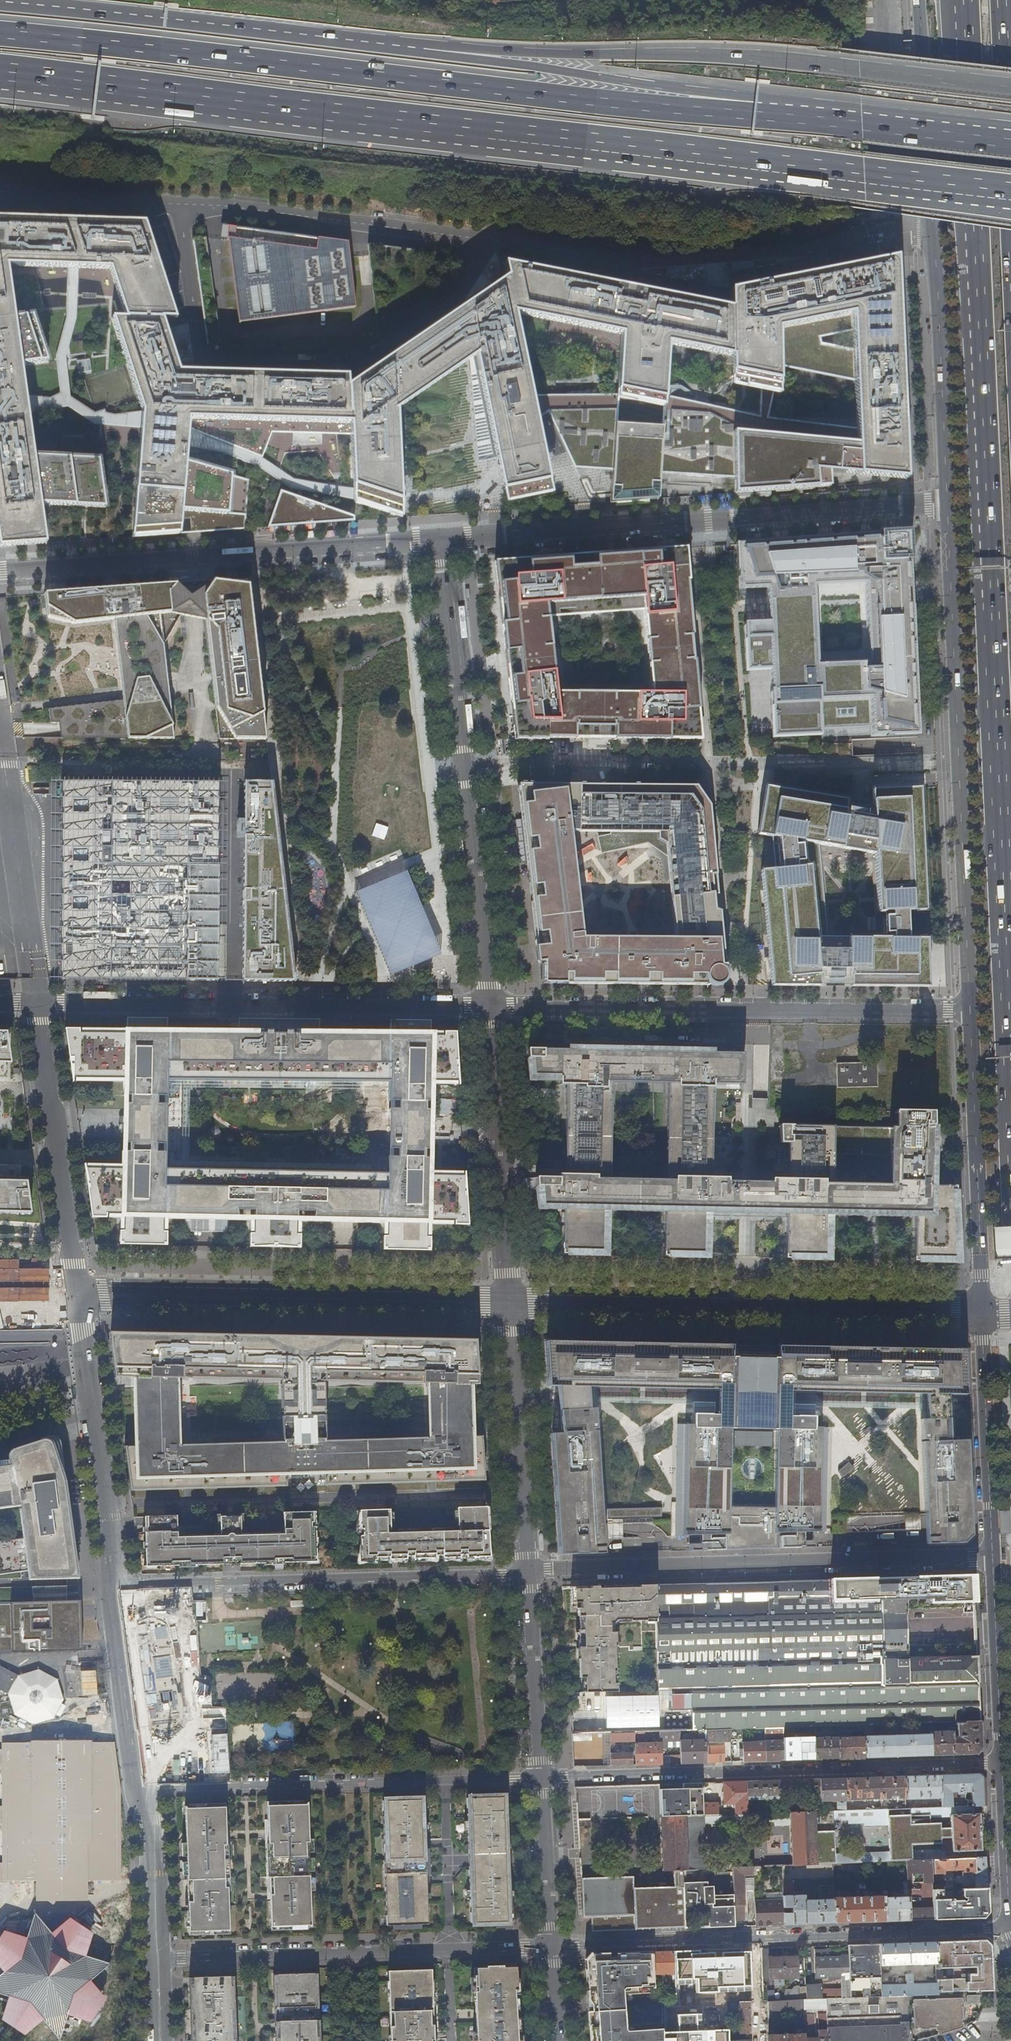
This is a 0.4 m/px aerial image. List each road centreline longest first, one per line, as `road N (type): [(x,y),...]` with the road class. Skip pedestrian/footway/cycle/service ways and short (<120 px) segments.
road 1 (motorway): [(965,0),(1010,1021)]
road 2 (motorway): [(62,78),(1010,194)]
road 3 (motorway): [(763,112),(0,34)]
road 4 (motorway): [(1010,84),(706,54),(431,46)]
road 5 (primary): [(947,502),(967,1010)]
road 6 (residential): [(947,502),(441,540)]
road 7 (primary): [(917,0),(947,502)]
road 8 (unclassified): [(967,1010),(490,1005)]
road 9 (tertiary): [(509,1307),(982,1313)]
road 10 (unclassified): [(441,540),(490,1005)]
road 11 (residential): [(992,1556),(529,1575)]
road 12 (residential): [(542,1779),(1002,1764)]
road 13 (residential): [(1010,1922),(553,1947)]
road 14 (unclassified): [(490,1005),(38,1004)]
road 15 (residential): [(441,540),(0,571)]
road 16 (motorway): [(431,46),(0,2)]
road 17 (tertiary): [(78,1297),(509,1307)]
road 18 (residential): [(107,1582),(529,1575)]
road 19 (residential): [(136,1800),(193,1790),(542,1779)]
road 20 (residential): [(553,1947),(158,1960)]
road 21 (motorway): [(763,112),(742,96),(431,46)]
road 22 (primary): [(967,1010),(982,1313)]
road 23 (unclassified): [(490,1005),(509,1307)]
road 24 (unclassified): [(38,1004),(78,1297)]
road 25 (tertiary): [(107,1582),(106,1504),(78,1297)]
road 26 (residential): [(509,1307),(529,1575)]
road 27 (motorway): [(1010,139),(763,112)]
road 28 (primary): [(982,1313),(992,1556)]
road 29 (tertiary): [(136,1800),(107,1582)]
road 30 (primary): [(992,1556),(1002,1764)]
road 31 (residential): [(529,1575),(542,1779)]
road 32 (motorway): [(1010,184),(1003,0)]
road 33 (residential): [(542,1779),(553,1947)]
road 34 (tertiary): [(158,1960),(152,1841),(136,1800)]
road 35 (primary): [(1002,1764),(1010,1922)]

